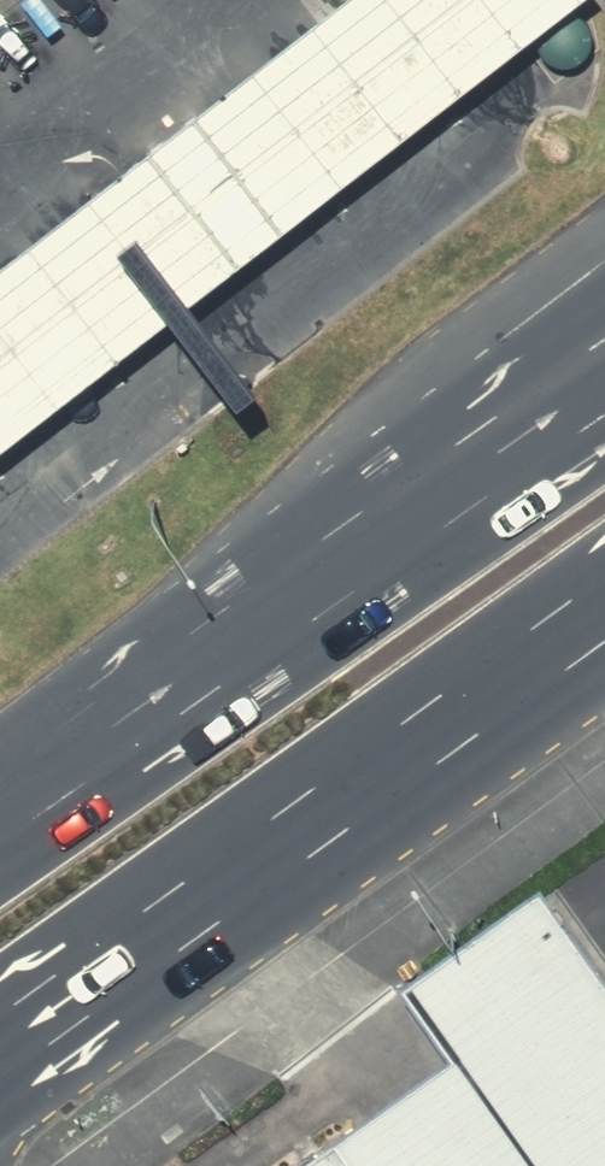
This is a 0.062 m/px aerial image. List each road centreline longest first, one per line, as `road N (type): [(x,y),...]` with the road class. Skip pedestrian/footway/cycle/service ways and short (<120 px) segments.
road 1 (motorway): [(0,820),(303,517),(604,295)]
road 2 (primary): [(604,618),(0,1046)]
road 3 (primary): [(0,842),(604,438)]

